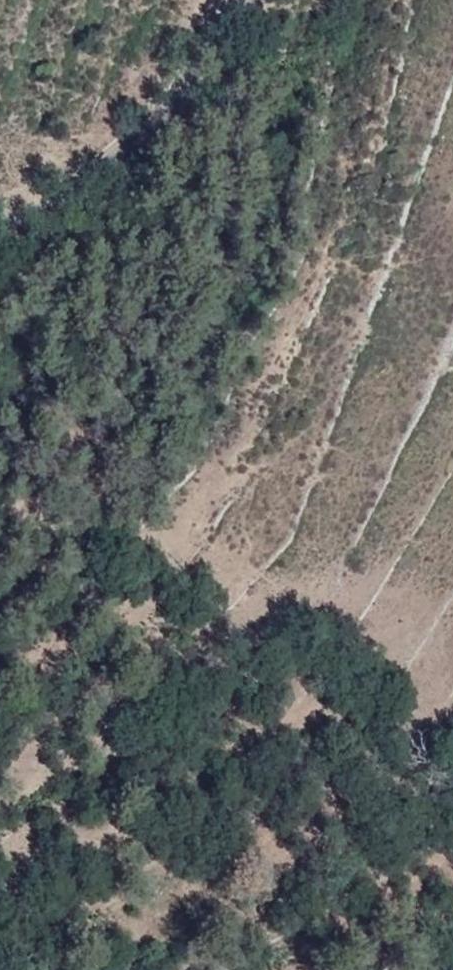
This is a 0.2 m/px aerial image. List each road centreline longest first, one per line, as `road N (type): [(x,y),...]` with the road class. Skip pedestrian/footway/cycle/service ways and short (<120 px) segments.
road 1 (residential): [(226,0),(184,75),(123,150),(0,218)]

